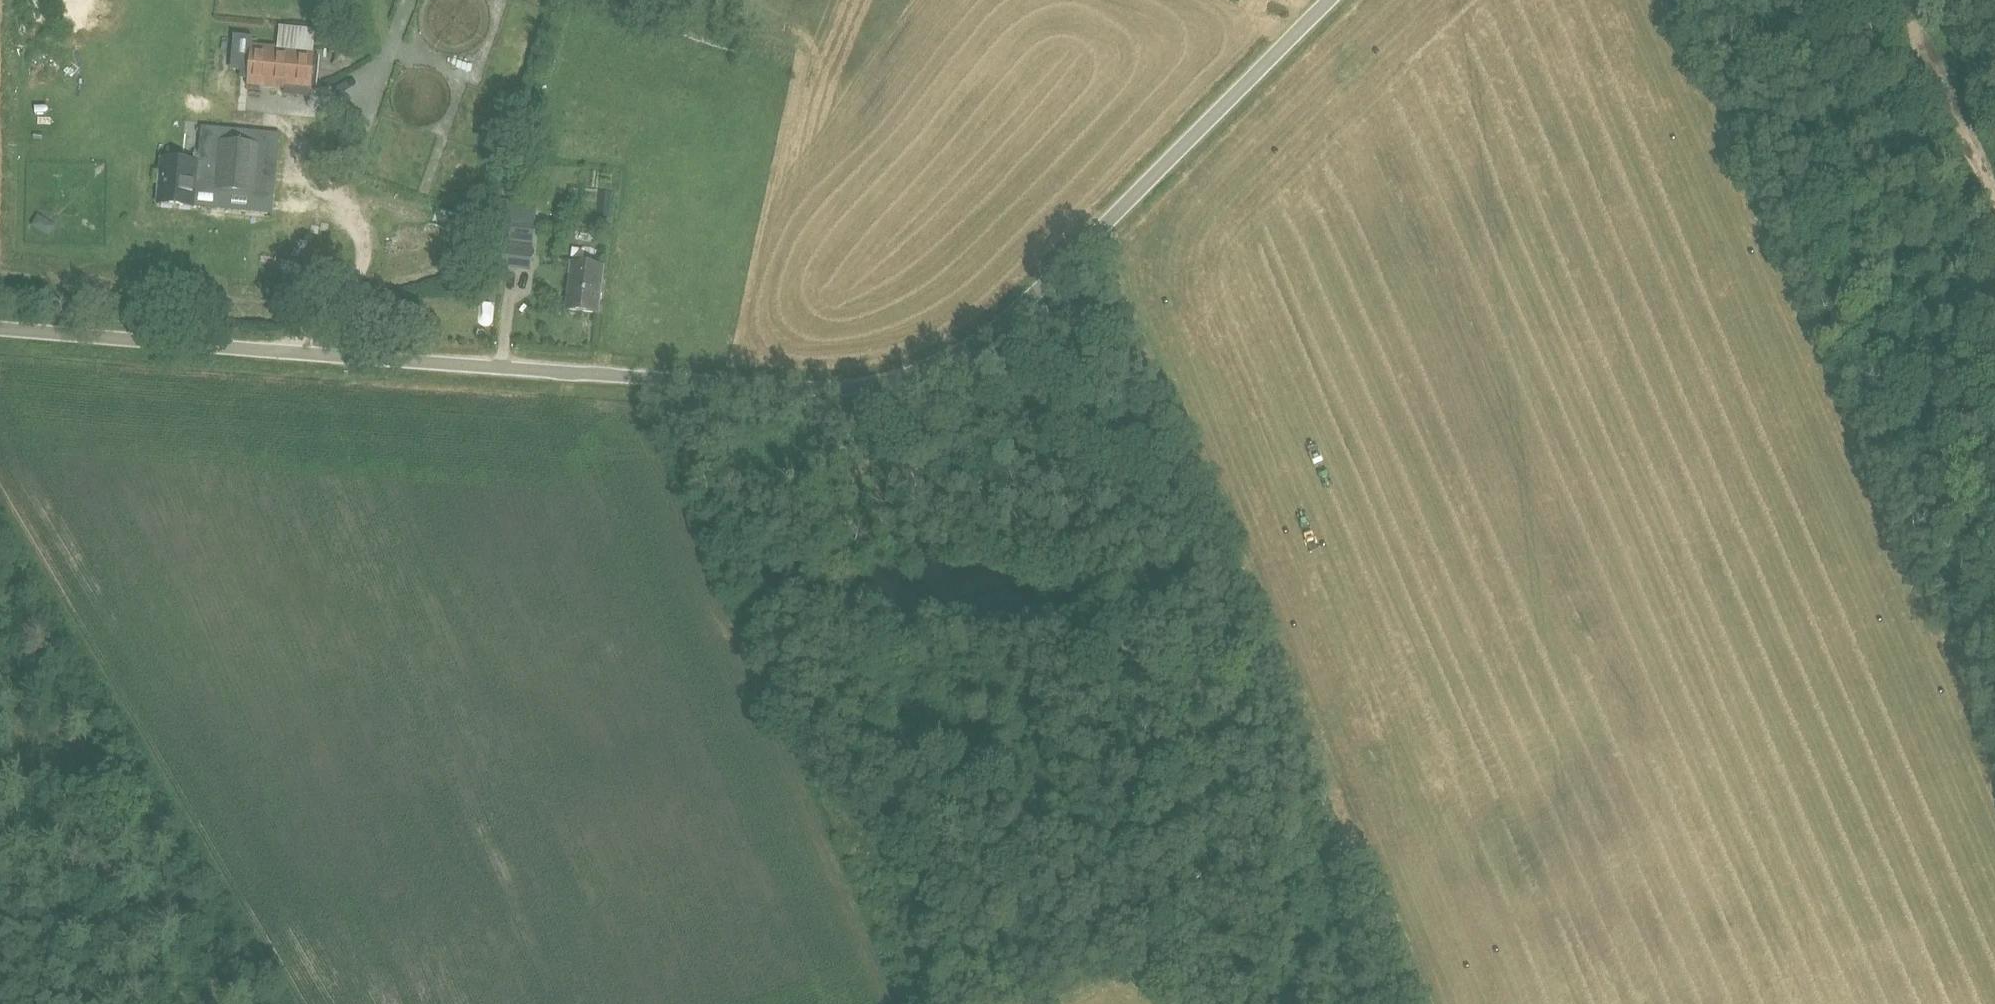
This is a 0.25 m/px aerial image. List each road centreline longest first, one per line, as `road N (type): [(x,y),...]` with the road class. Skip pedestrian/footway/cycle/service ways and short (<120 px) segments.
road 1 (unclassified): [(0,328),(789,387),(879,383),(948,357),(1031,298),(1325,0)]
road 2 (track): [(0,684),(186,1003)]
road 3 (track): [(1916,0),(1994,186)]

